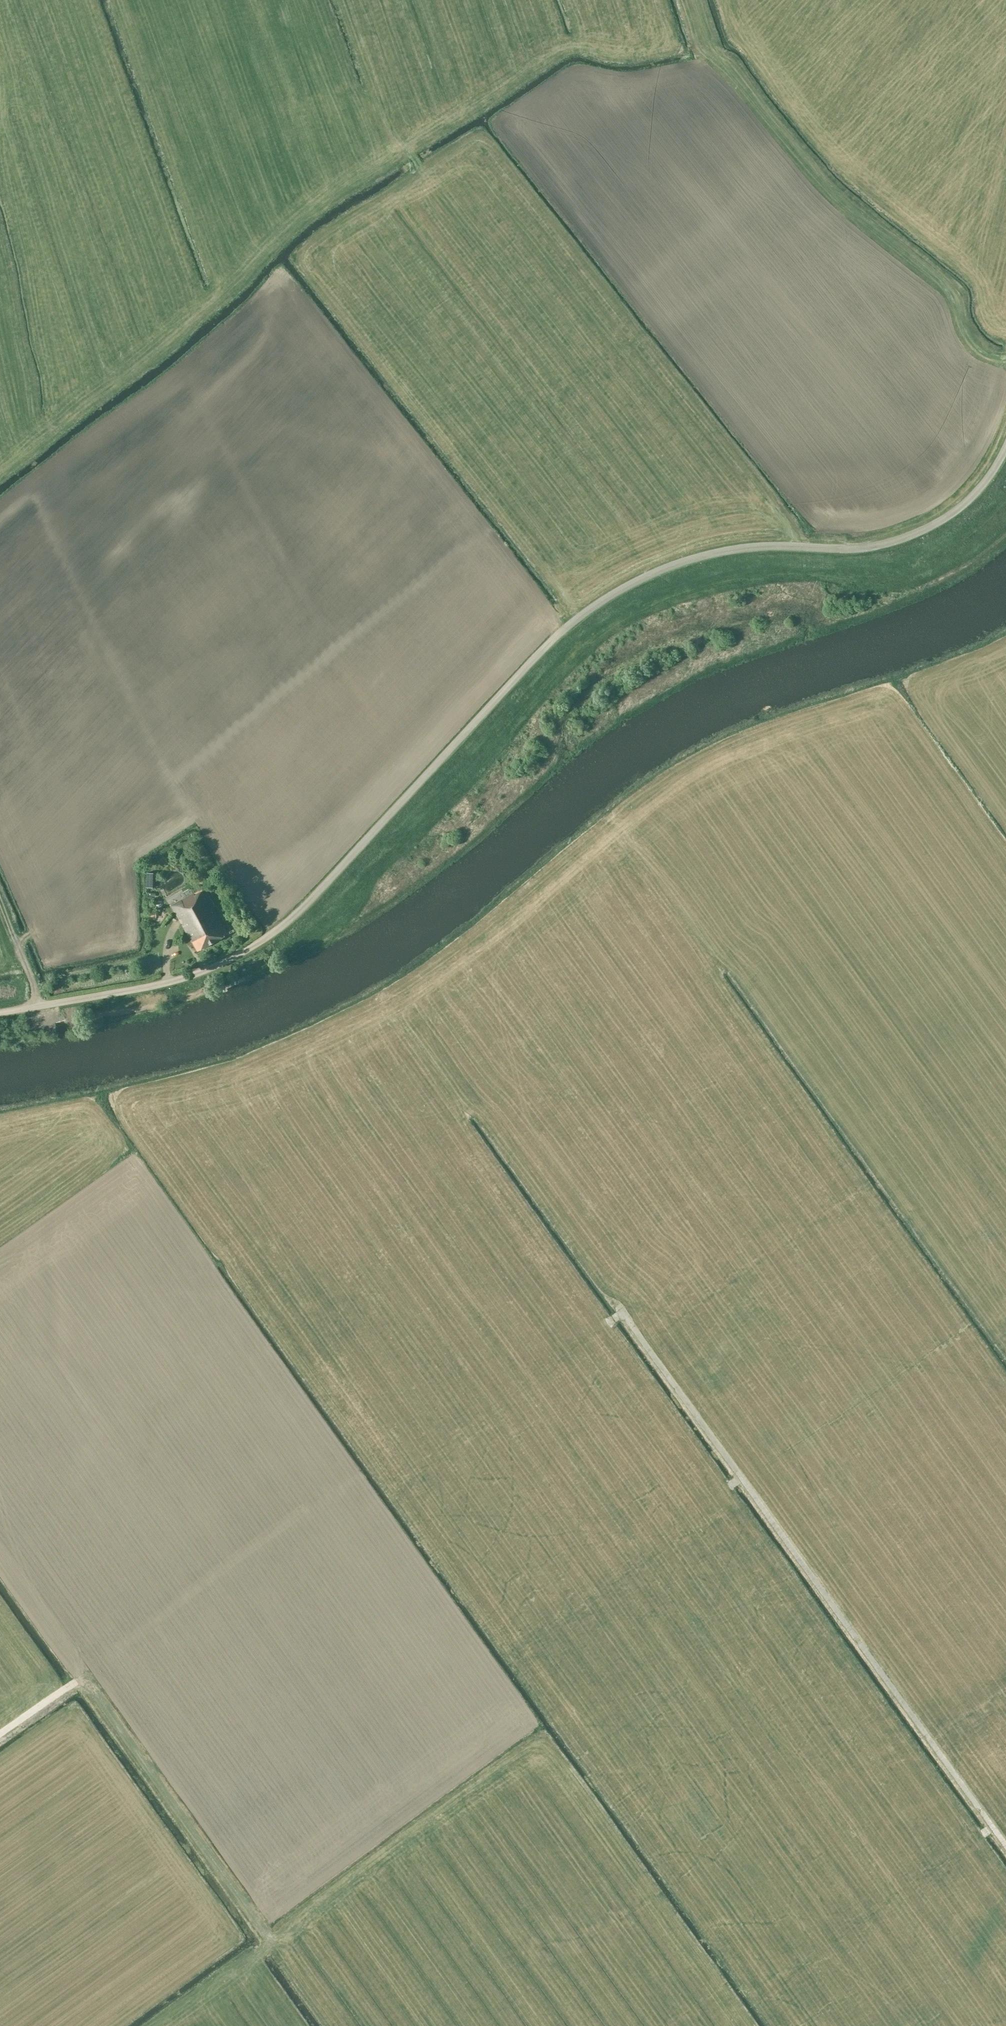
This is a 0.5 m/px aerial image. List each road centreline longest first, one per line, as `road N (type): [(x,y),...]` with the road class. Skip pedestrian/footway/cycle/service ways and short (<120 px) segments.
road 1 (unclassified): [(0,1014),(159,988),(247,951),(317,895),(554,640),(592,610),(669,568),(716,554),(899,543),(957,513),(1005,452)]

